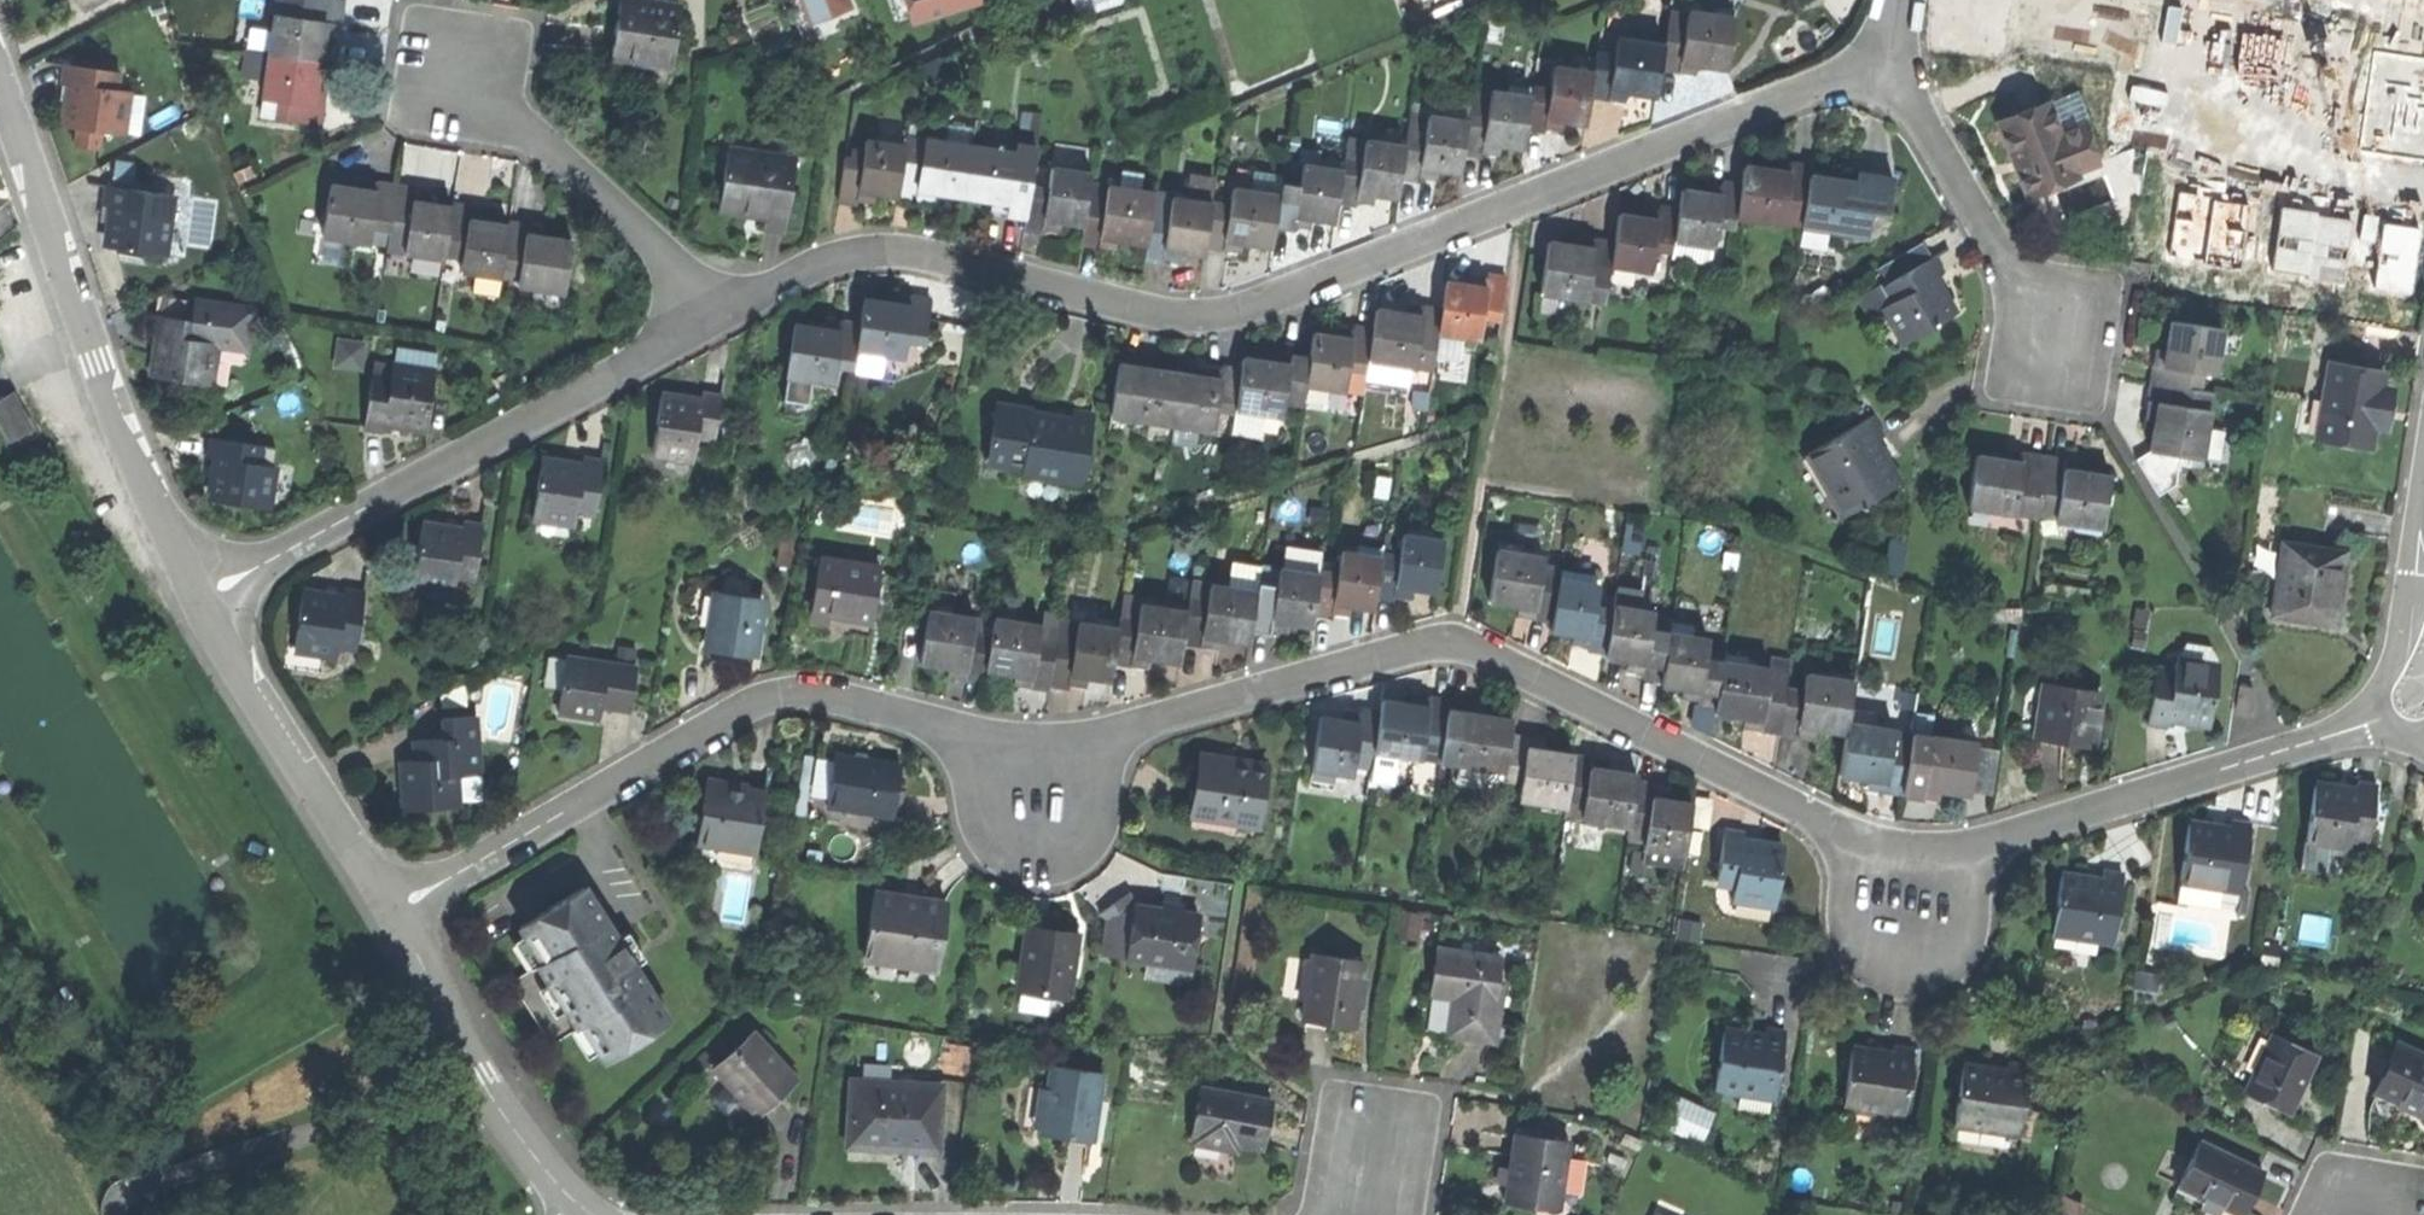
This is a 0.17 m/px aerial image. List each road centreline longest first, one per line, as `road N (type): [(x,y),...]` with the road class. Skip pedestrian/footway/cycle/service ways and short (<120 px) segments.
road 1 (residential): [(386,914),(757,701),(809,697),(938,731),(1052,747),(1124,736),(1420,647),(1453,647),(1833,836),(1931,856),(2242,769),(2412,697)]
road 2 (residential): [(1881,52),(1850,77),(1249,312),(1203,320),(1147,315),(892,254),(842,260),(710,323)]
road 3 (residential): [(710,323),(198,598)]
road 4 (residential): [(198,598),(121,432),(0,79)]
road 5 (residential): [(1881,52),(2080,382)]
road 6 (residential): [(386,914),(198,598)]
road 7 (residential): [(710,323),(679,269),(457,63)]
road 8 (residential): [(570,1214),(386,914)]
road 9 (residential): [(2423,562),(2412,697)]

